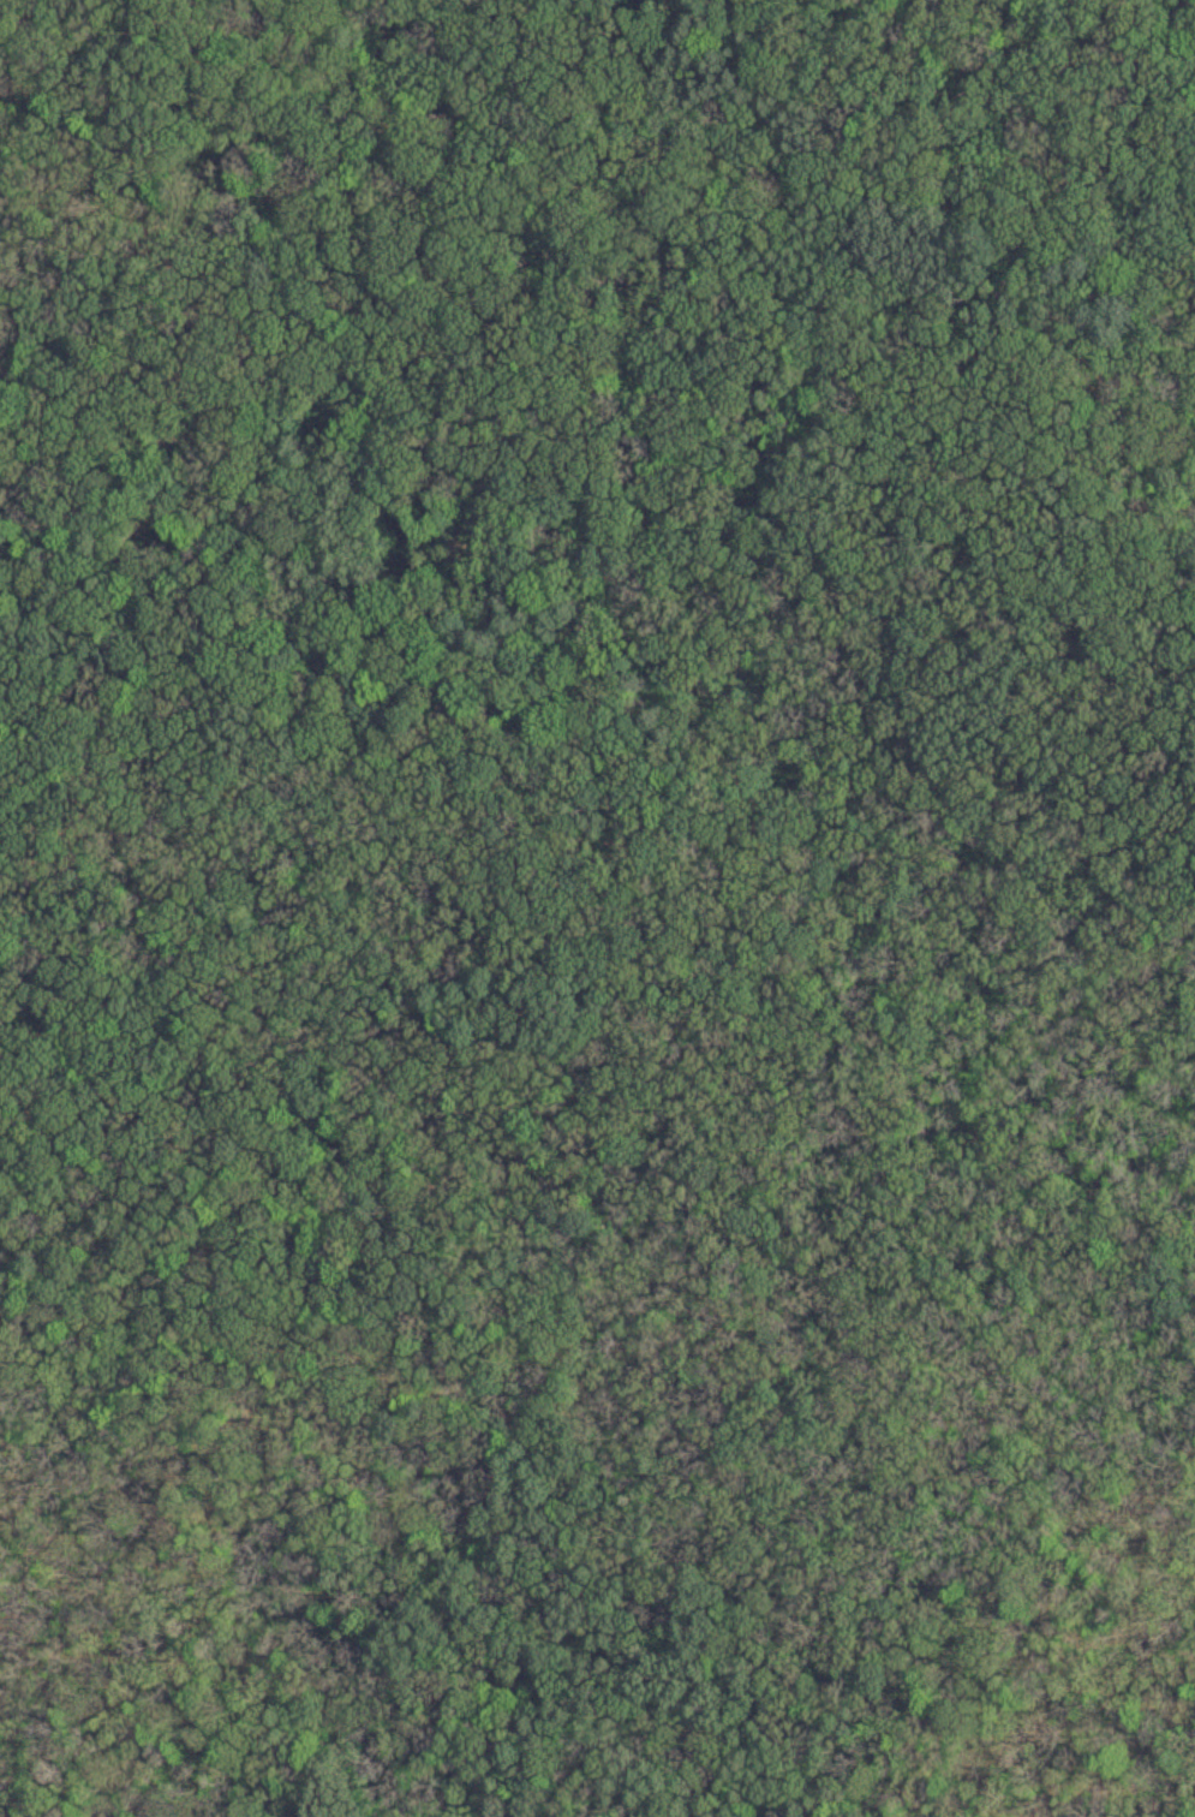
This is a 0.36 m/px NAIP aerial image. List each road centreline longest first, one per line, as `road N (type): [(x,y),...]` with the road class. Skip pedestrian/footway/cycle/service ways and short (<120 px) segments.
road 1 (track): [(0,1799),(37,1514),(30,1461),(0,1435)]
road 2 (track): [(0,949),(95,823),(37,721),(0,705)]

